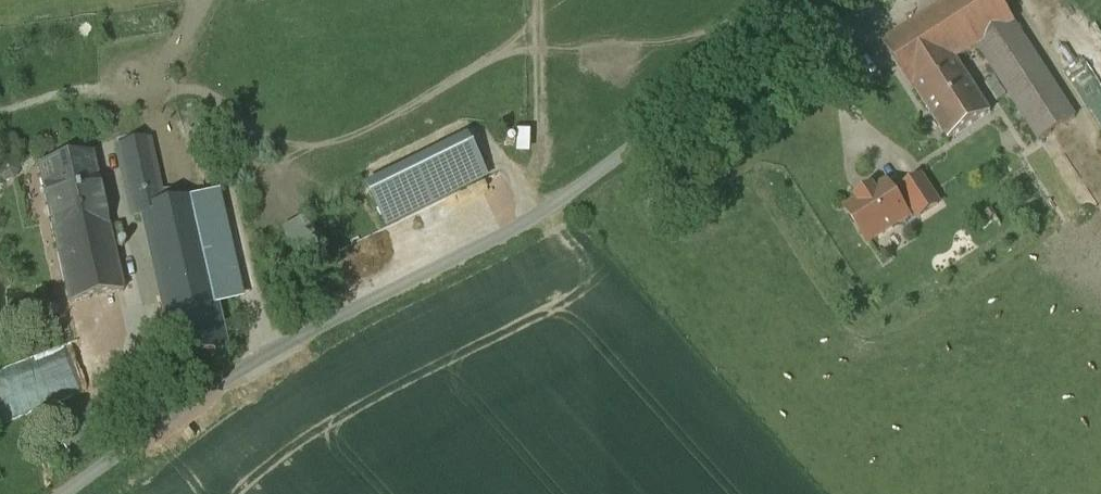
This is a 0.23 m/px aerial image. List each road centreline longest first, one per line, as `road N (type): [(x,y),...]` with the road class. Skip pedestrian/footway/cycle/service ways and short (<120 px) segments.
road 1 (unclassified): [(74,493),(229,383),(542,215),(824,0)]
road 2 (track): [(542,215),(537,0)]

